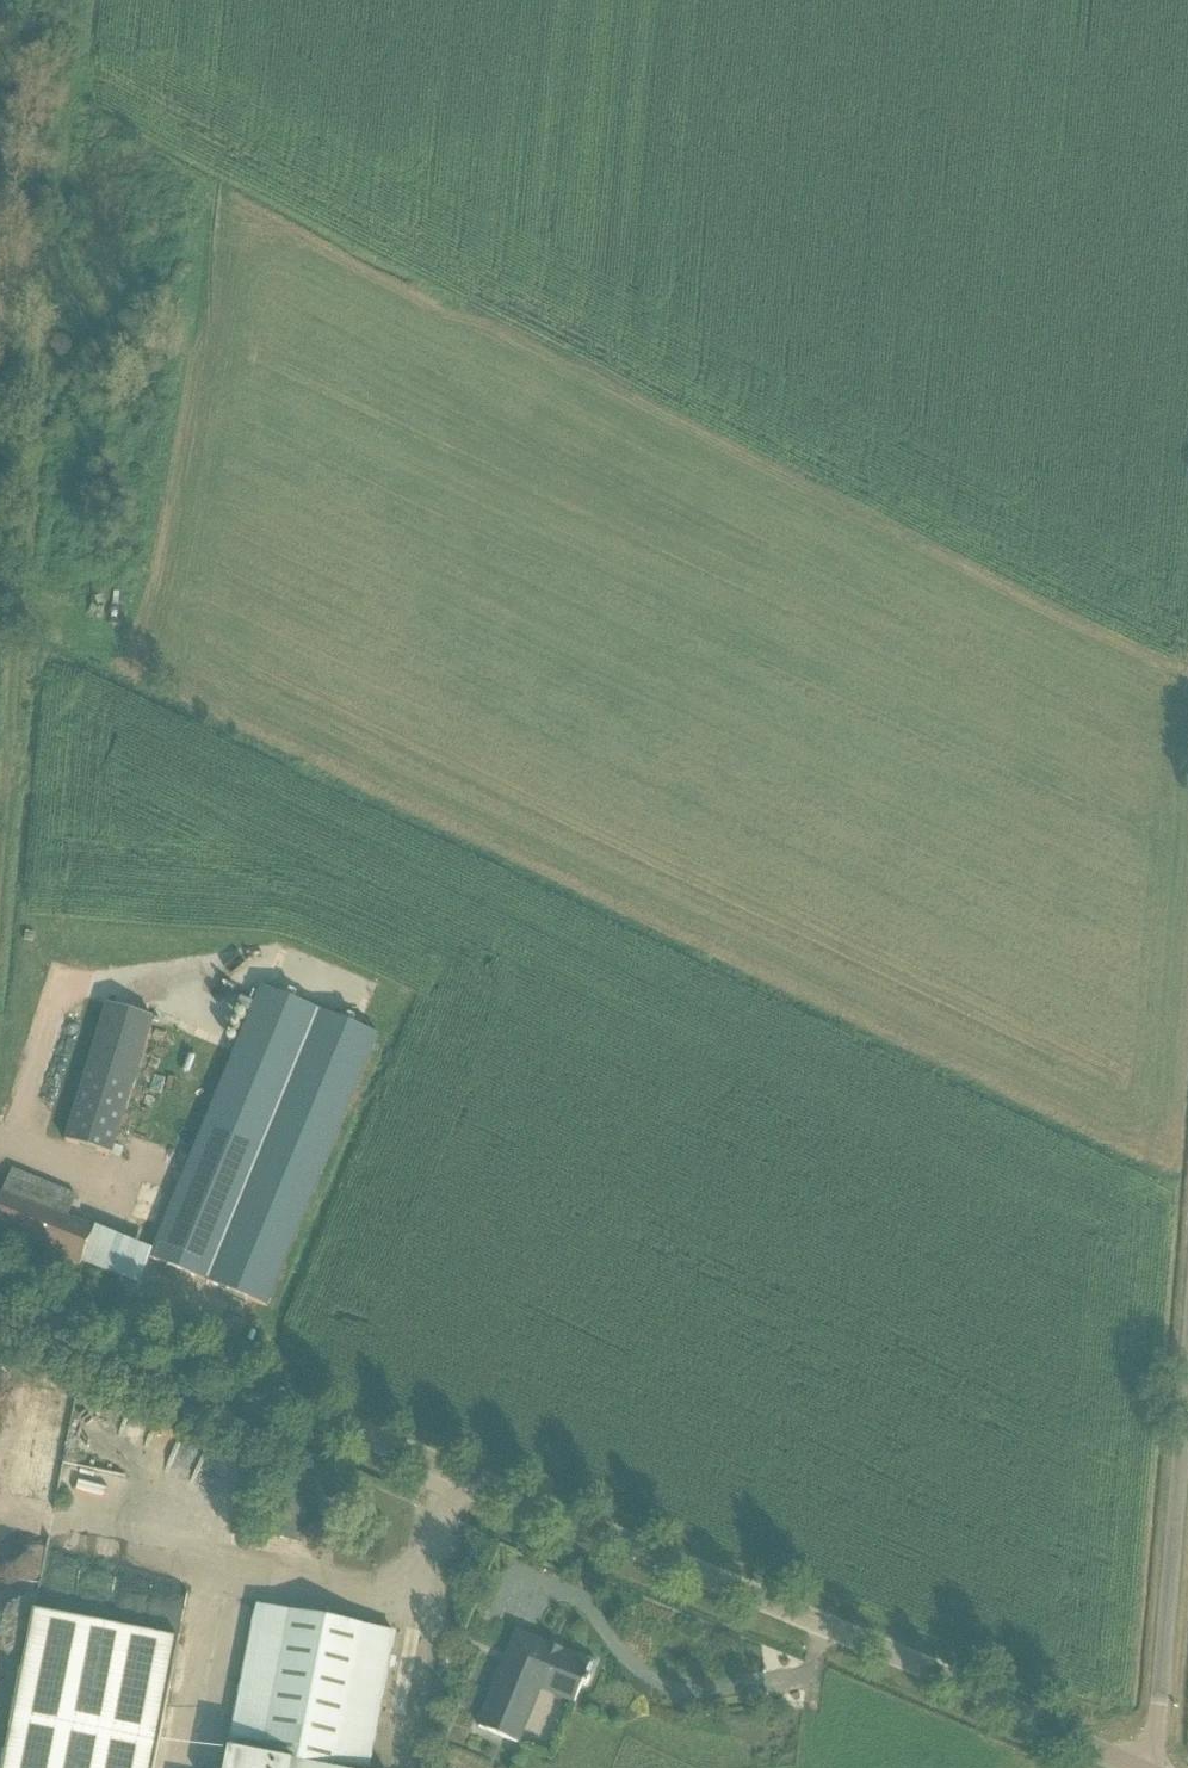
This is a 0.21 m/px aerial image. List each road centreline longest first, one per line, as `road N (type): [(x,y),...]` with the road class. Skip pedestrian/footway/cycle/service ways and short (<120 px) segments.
road 1 (secondary): [(1136,1767),(823,1626),(0,1290)]
road 2 (unclassified): [(1153,1767),(1187,1365)]

